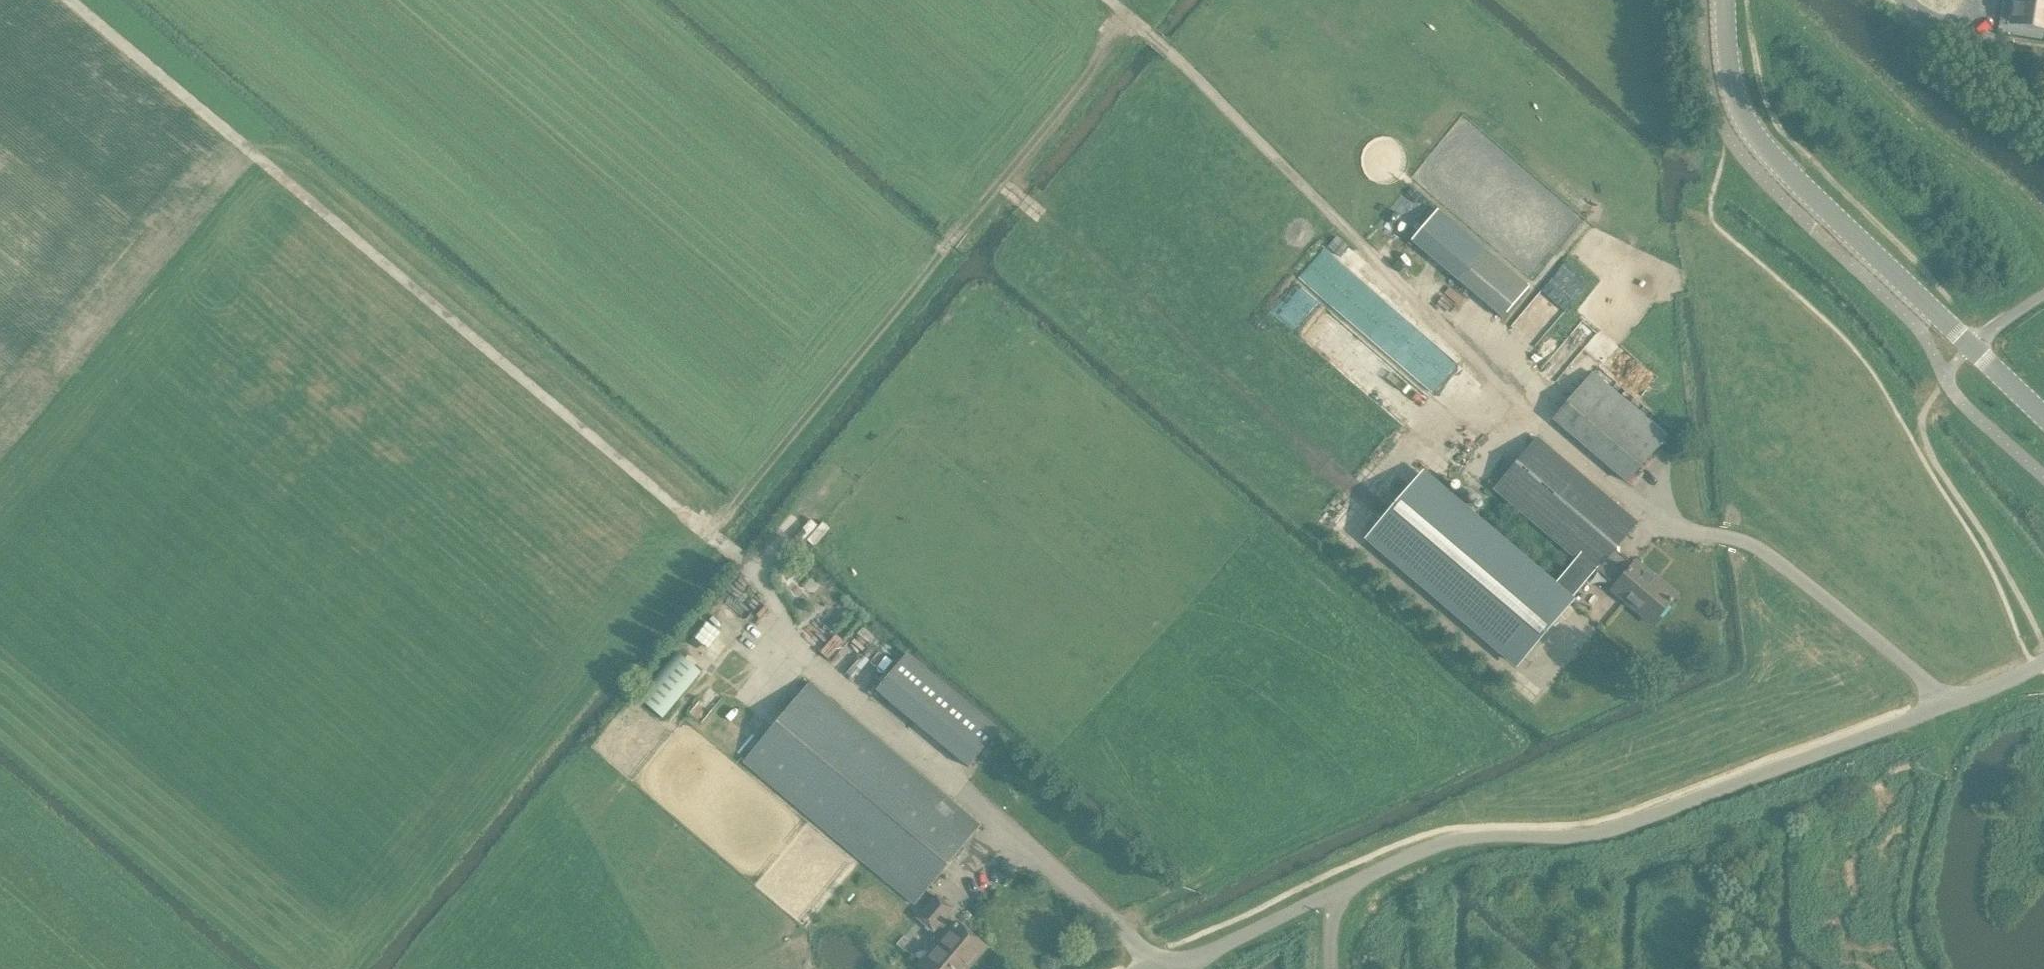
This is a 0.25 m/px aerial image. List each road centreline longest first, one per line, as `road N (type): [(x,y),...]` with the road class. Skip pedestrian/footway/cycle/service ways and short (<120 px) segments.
road 1 (unclassified): [(1160,961),(1195,959),(1337,886),(1454,839),(1577,836),(1946,705),(2043,660)]
road 2 (tertiary): [(2043,421),(1751,127),(1732,91),(1725,0)]

